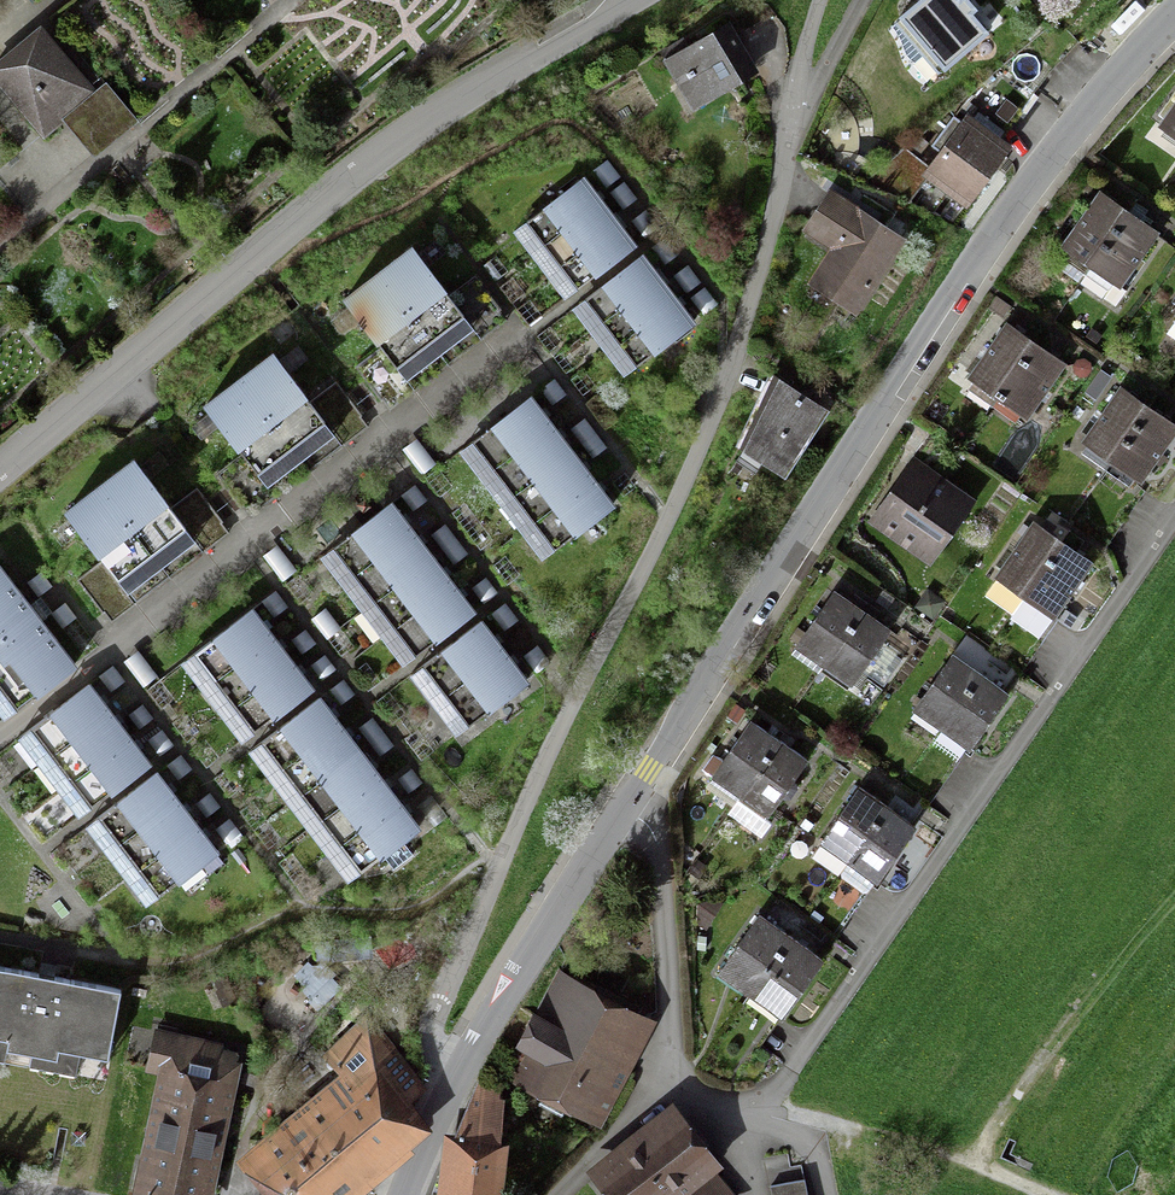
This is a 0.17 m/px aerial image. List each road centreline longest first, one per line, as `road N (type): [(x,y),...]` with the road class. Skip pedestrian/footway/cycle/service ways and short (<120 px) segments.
road 1 (tertiary): [(453,1095),(624,806),(970,269),(1174,14)]
road 2 (residential): [(822,0),(726,400),(580,697),(436,1030),(453,1095)]
road 3 (unclassified): [(636,0),(418,129),(0,468)]
road 4 (track): [(818,1123),(963,1154),(1063,1194)]

